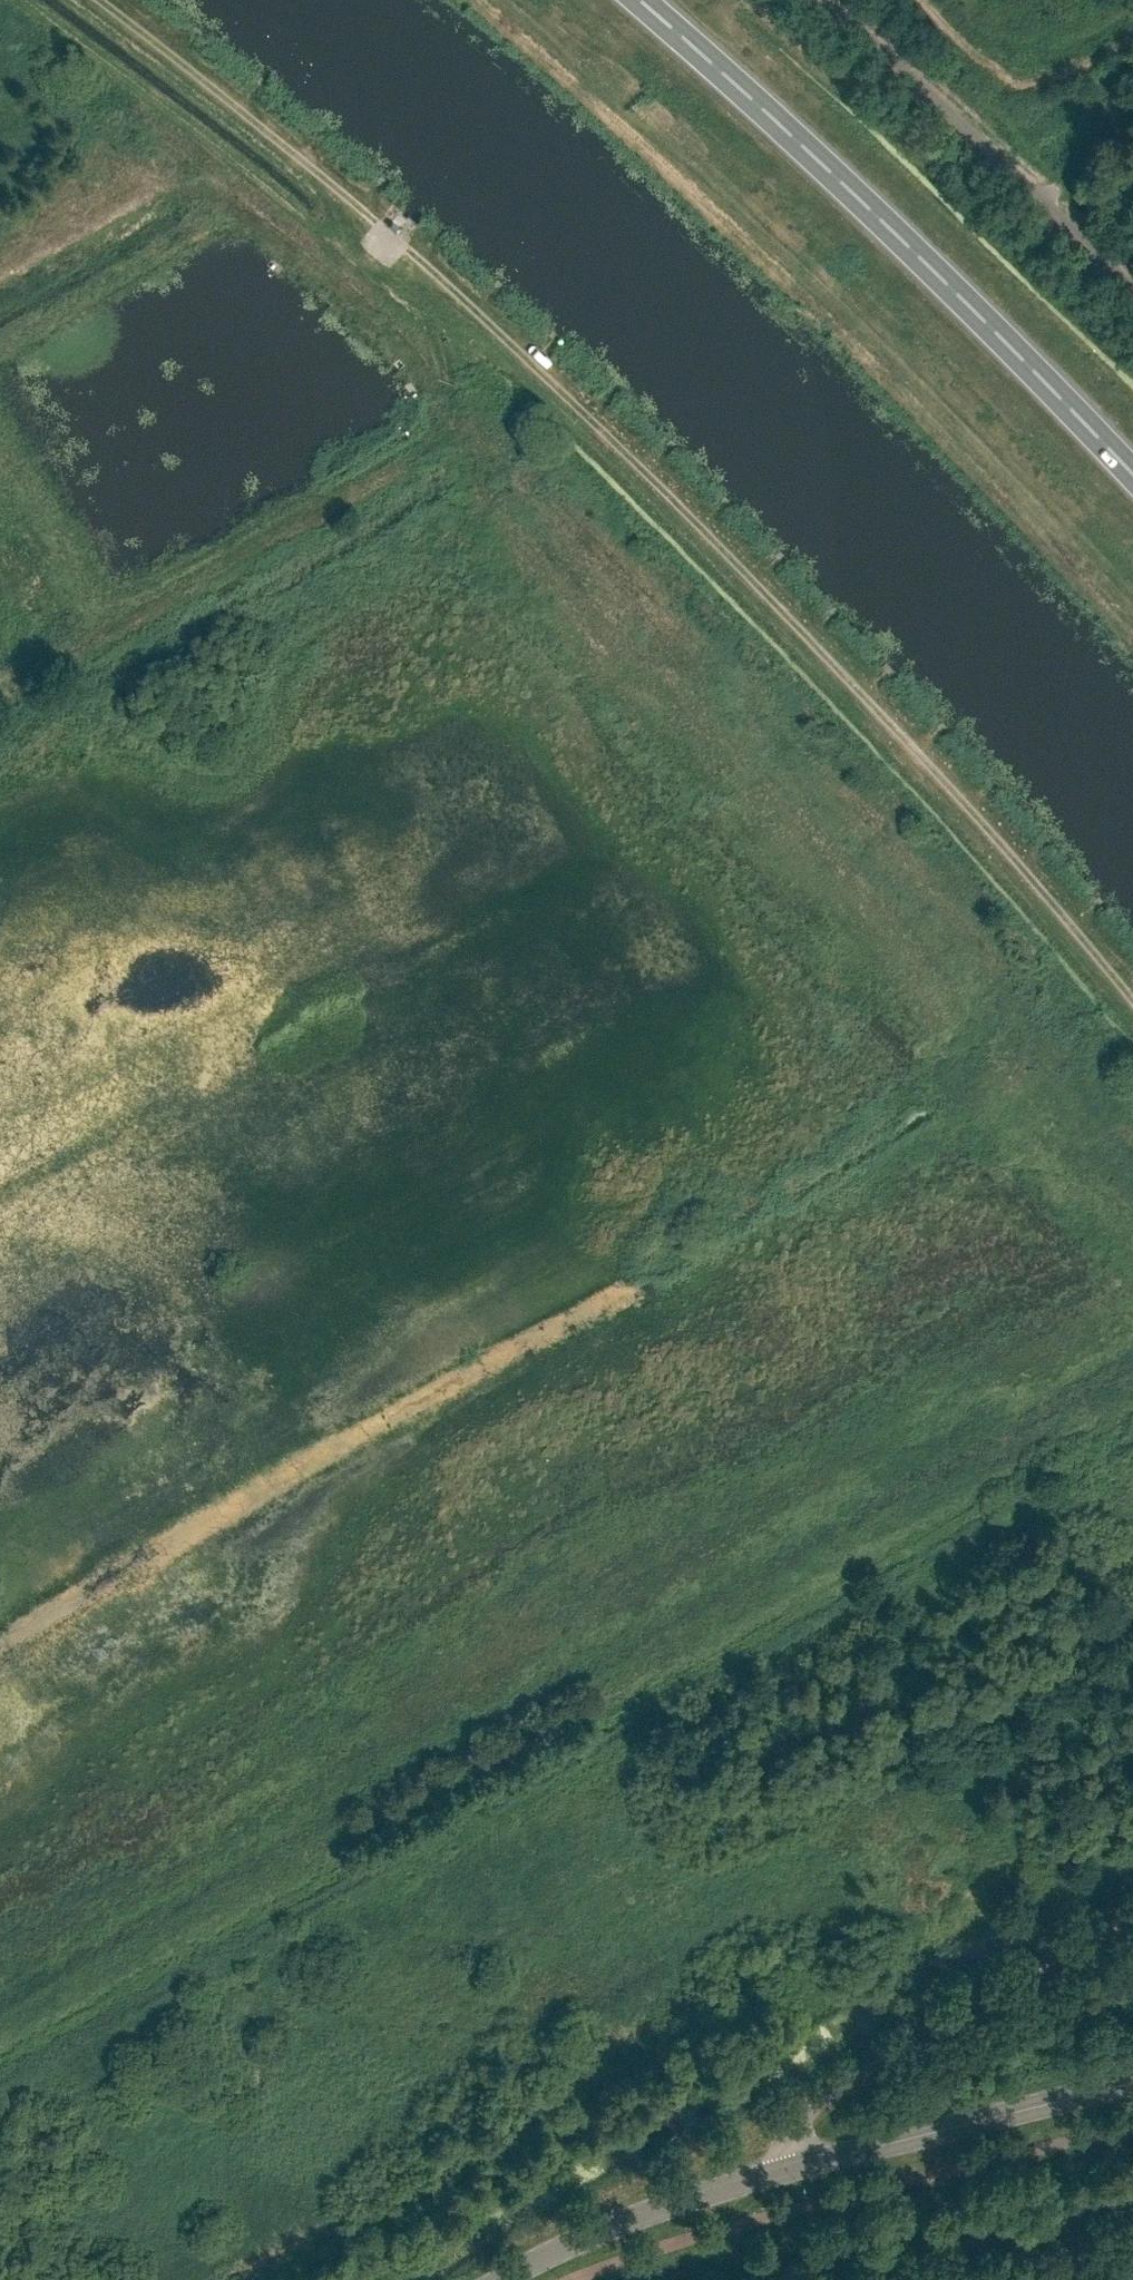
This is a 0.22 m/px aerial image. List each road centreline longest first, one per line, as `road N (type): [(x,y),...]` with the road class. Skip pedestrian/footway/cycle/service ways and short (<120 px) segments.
road 1 (track): [(83,0),(214,96),(570,397),(1013,855),(1132,1002)]
road 2 (trunk): [(1132,473),(974,308),(639,0)]
road 3 (secondary): [(499,2279),(626,2221),(1132,2083)]
road 4 (unclassified): [(1132,294),(820,0)]

